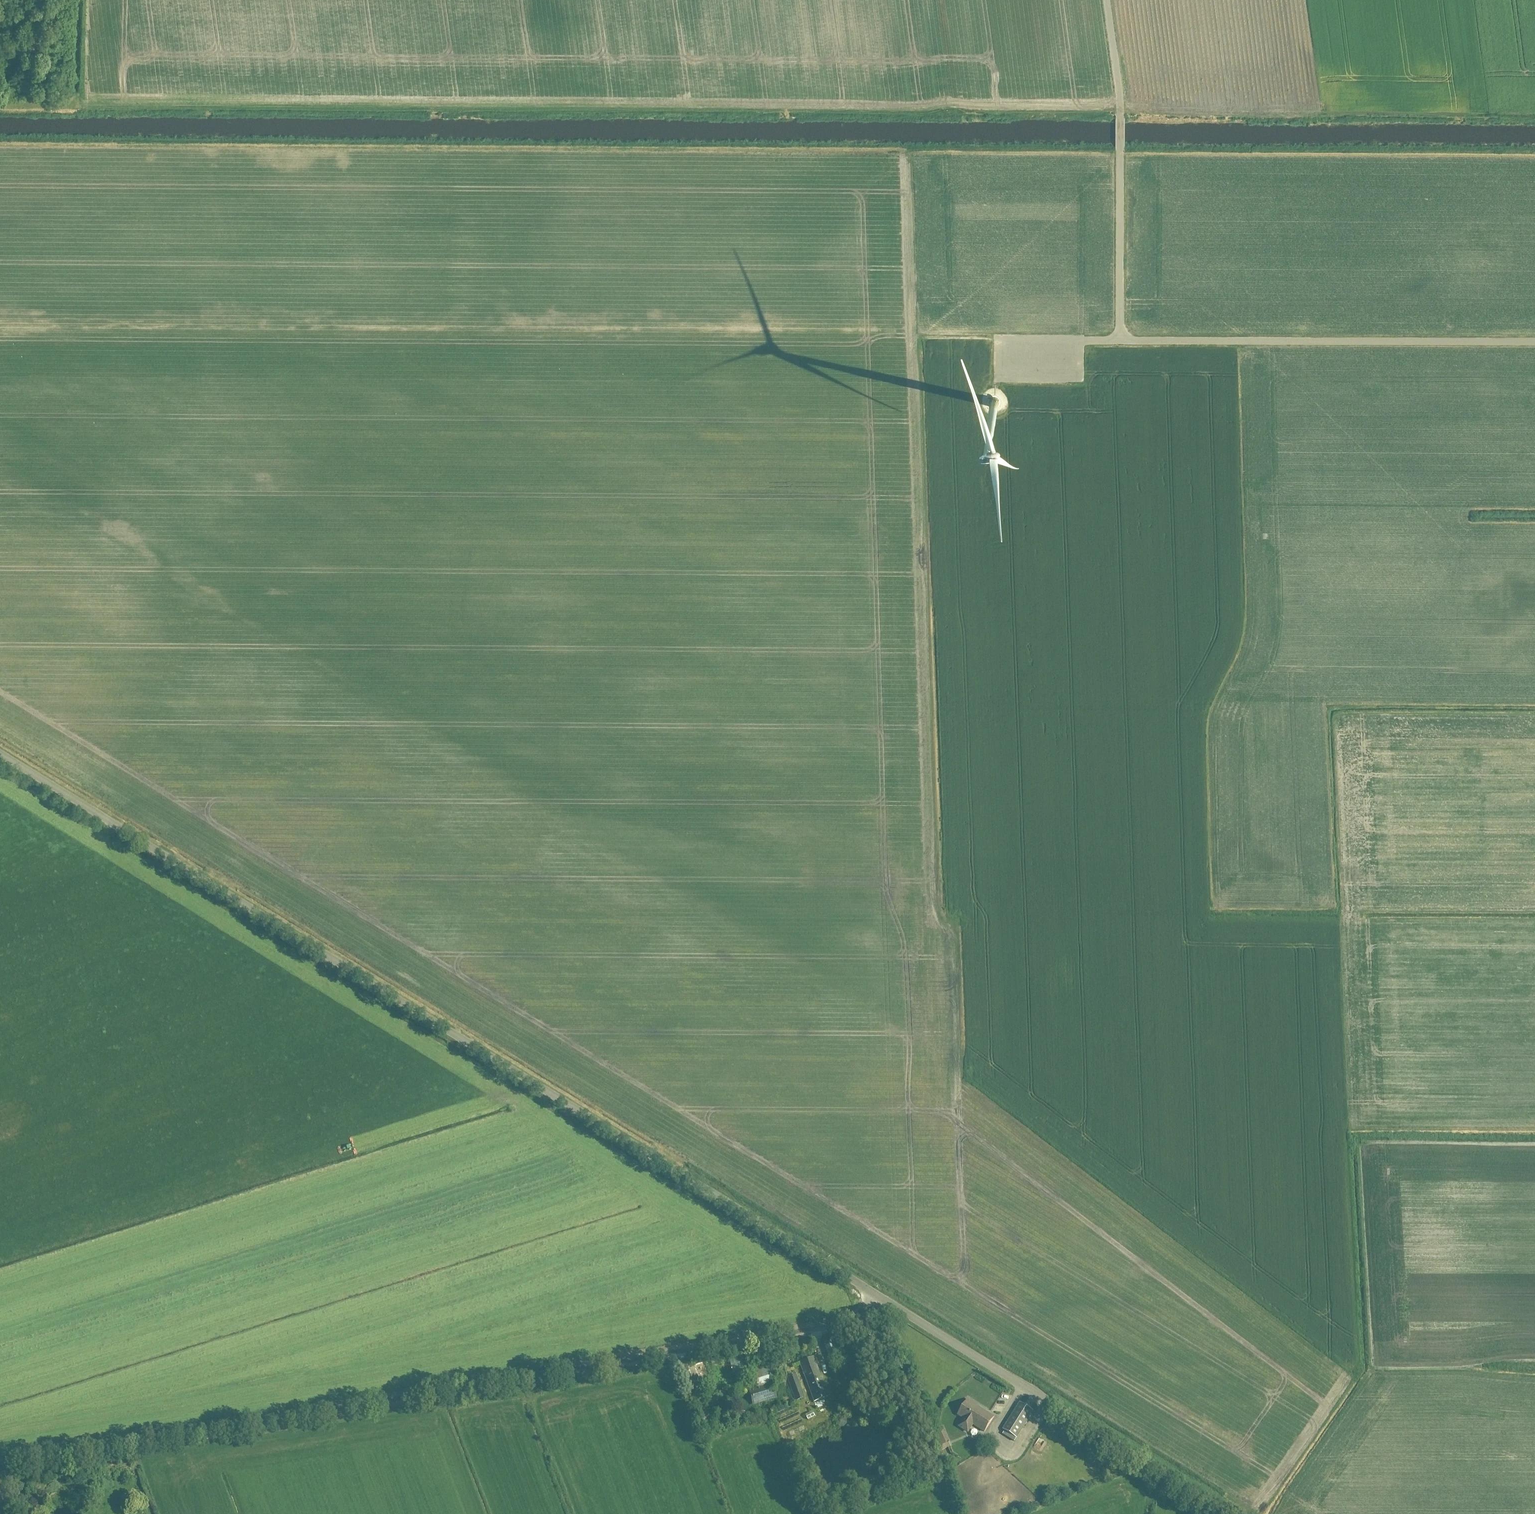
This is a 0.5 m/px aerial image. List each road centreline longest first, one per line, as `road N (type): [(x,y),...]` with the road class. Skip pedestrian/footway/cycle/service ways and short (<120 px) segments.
road 1 (unclassified): [(879,1292),(0,756)]
road 2 (unclassified): [(0,1466),(848,1326),(879,1292)]
road 3 (unclassified): [(1230,1513),(879,1292)]

